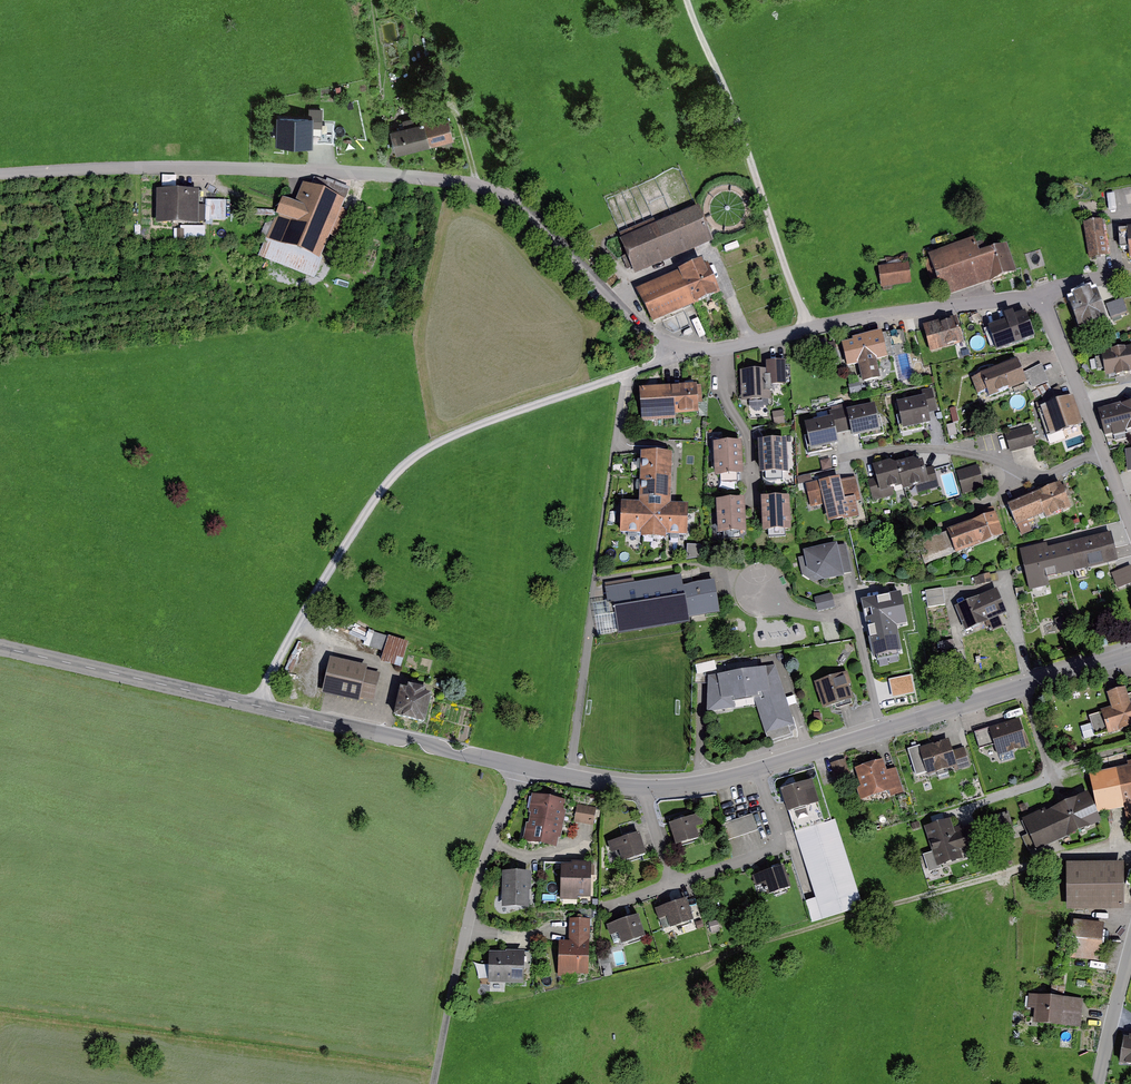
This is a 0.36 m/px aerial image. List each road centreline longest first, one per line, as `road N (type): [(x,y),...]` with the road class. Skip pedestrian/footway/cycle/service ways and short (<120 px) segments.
road 1 (residential): [(675,344),(633,321),(522,206),(478,186),(200,168),(0,173)]
road 2 (tertiary): [(523,766),(0,647)]
road 3 (track): [(628,374),(460,431),(419,454),(385,485),(283,649),(258,706)]
road 4 (track): [(1110,845),(747,947),(696,975)]
road 5 (tertiary): [(1130,654),(758,770)]
road 6 (residential): [(1040,295),(846,320),(721,348),(675,344)]
road 7 (track): [(811,328),(686,0)]
road 8 (unclassified): [(523,766),(476,889),(433,1083)]
road 9 (residential): [(1103,452),(1040,477),(939,449),(842,458)]
road 10 (residential): [(672,884),(773,846),(776,829),(758,770)]
road 11 (residential): [(1103,452),(1040,295)]
road 12 (unclassified): [(1097,1083),(1130,953)]
road 13 (tertiary): [(646,787),(523,766)]

